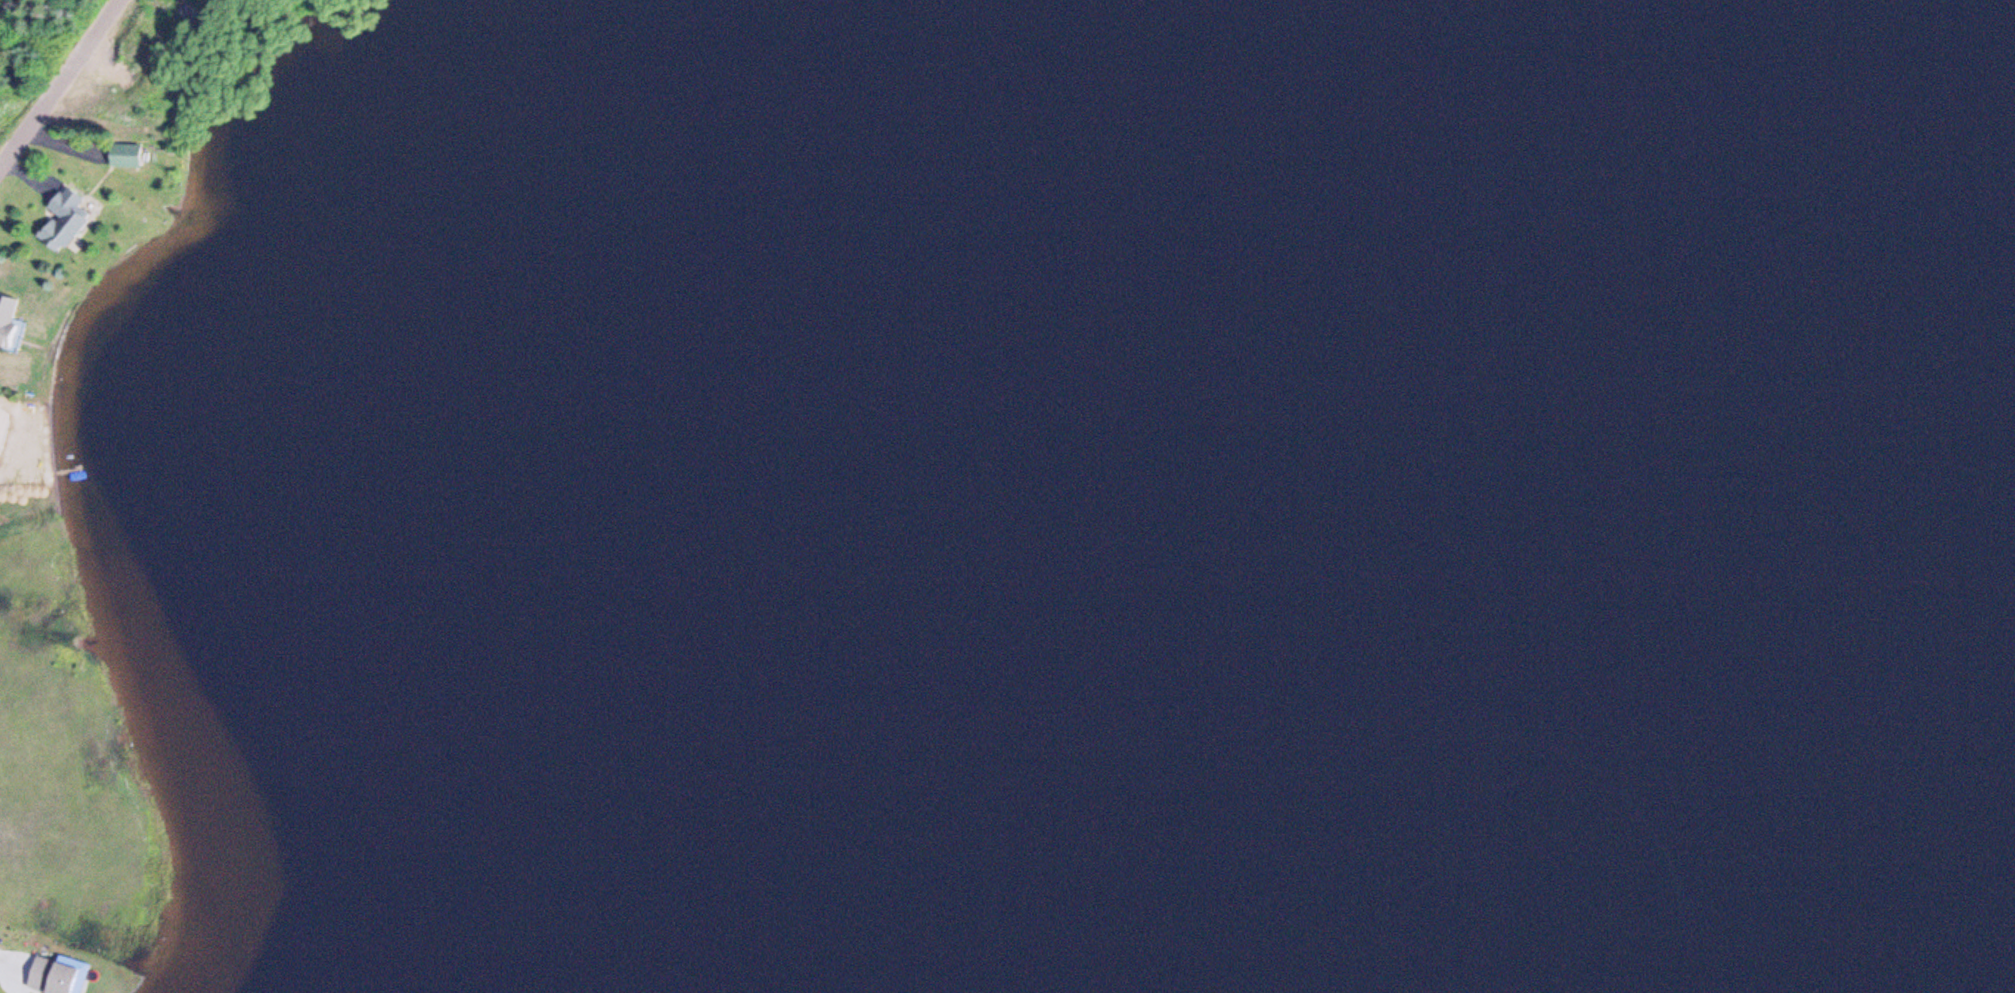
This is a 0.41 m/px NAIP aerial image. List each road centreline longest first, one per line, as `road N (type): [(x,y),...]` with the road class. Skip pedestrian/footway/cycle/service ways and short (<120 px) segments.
road 1 (residential): [(0,155),(110,0)]

